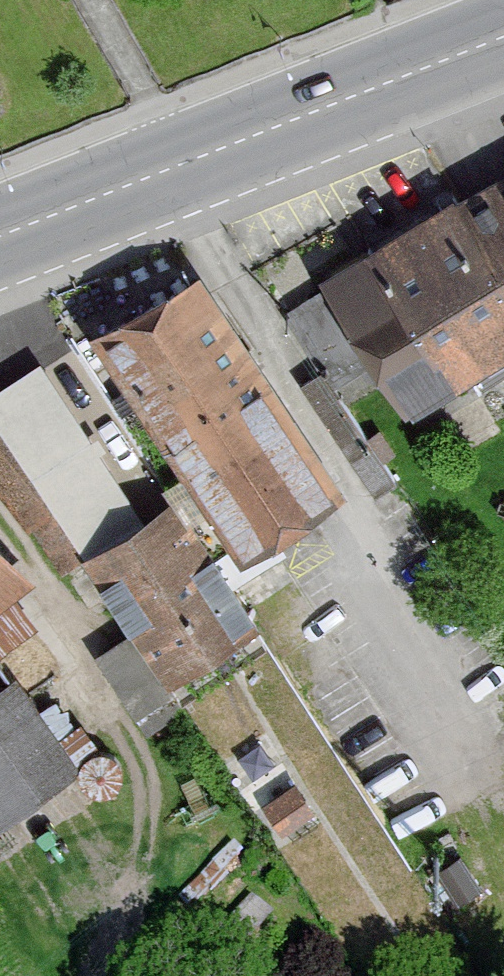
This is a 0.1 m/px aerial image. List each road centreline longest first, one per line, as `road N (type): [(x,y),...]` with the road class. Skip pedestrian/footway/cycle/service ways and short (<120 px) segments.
road 1 (primary): [(0,238),(503,39)]

